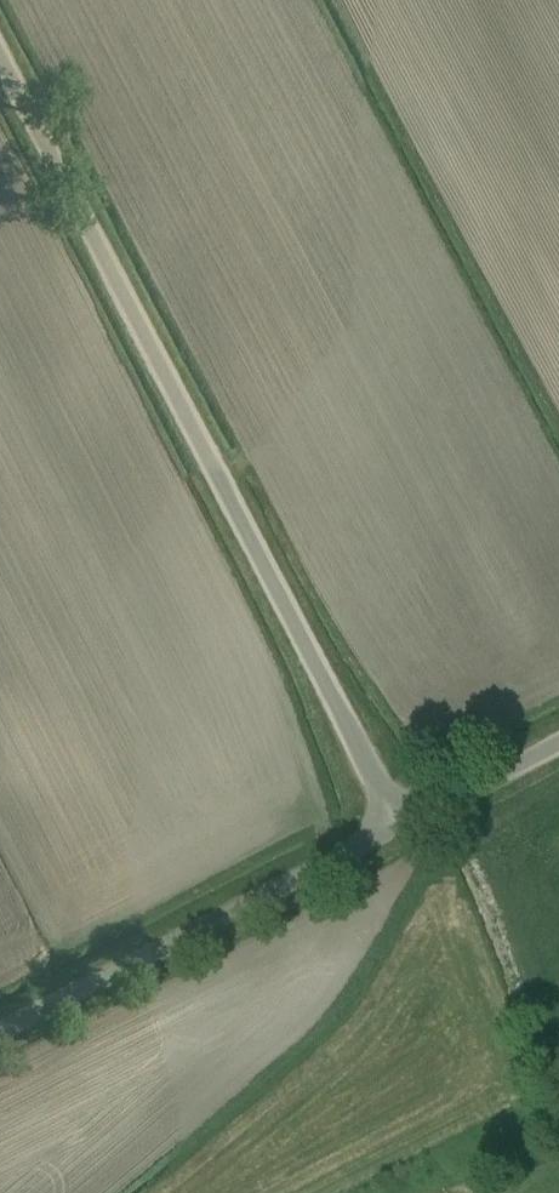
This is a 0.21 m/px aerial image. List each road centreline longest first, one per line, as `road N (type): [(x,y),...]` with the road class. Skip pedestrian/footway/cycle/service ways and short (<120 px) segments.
road 1 (unclassified): [(401,827),(0,56)]
road 2 (unclassified): [(0,1033),(401,827)]
road 3 (unclassified): [(401,827),(558,744)]

